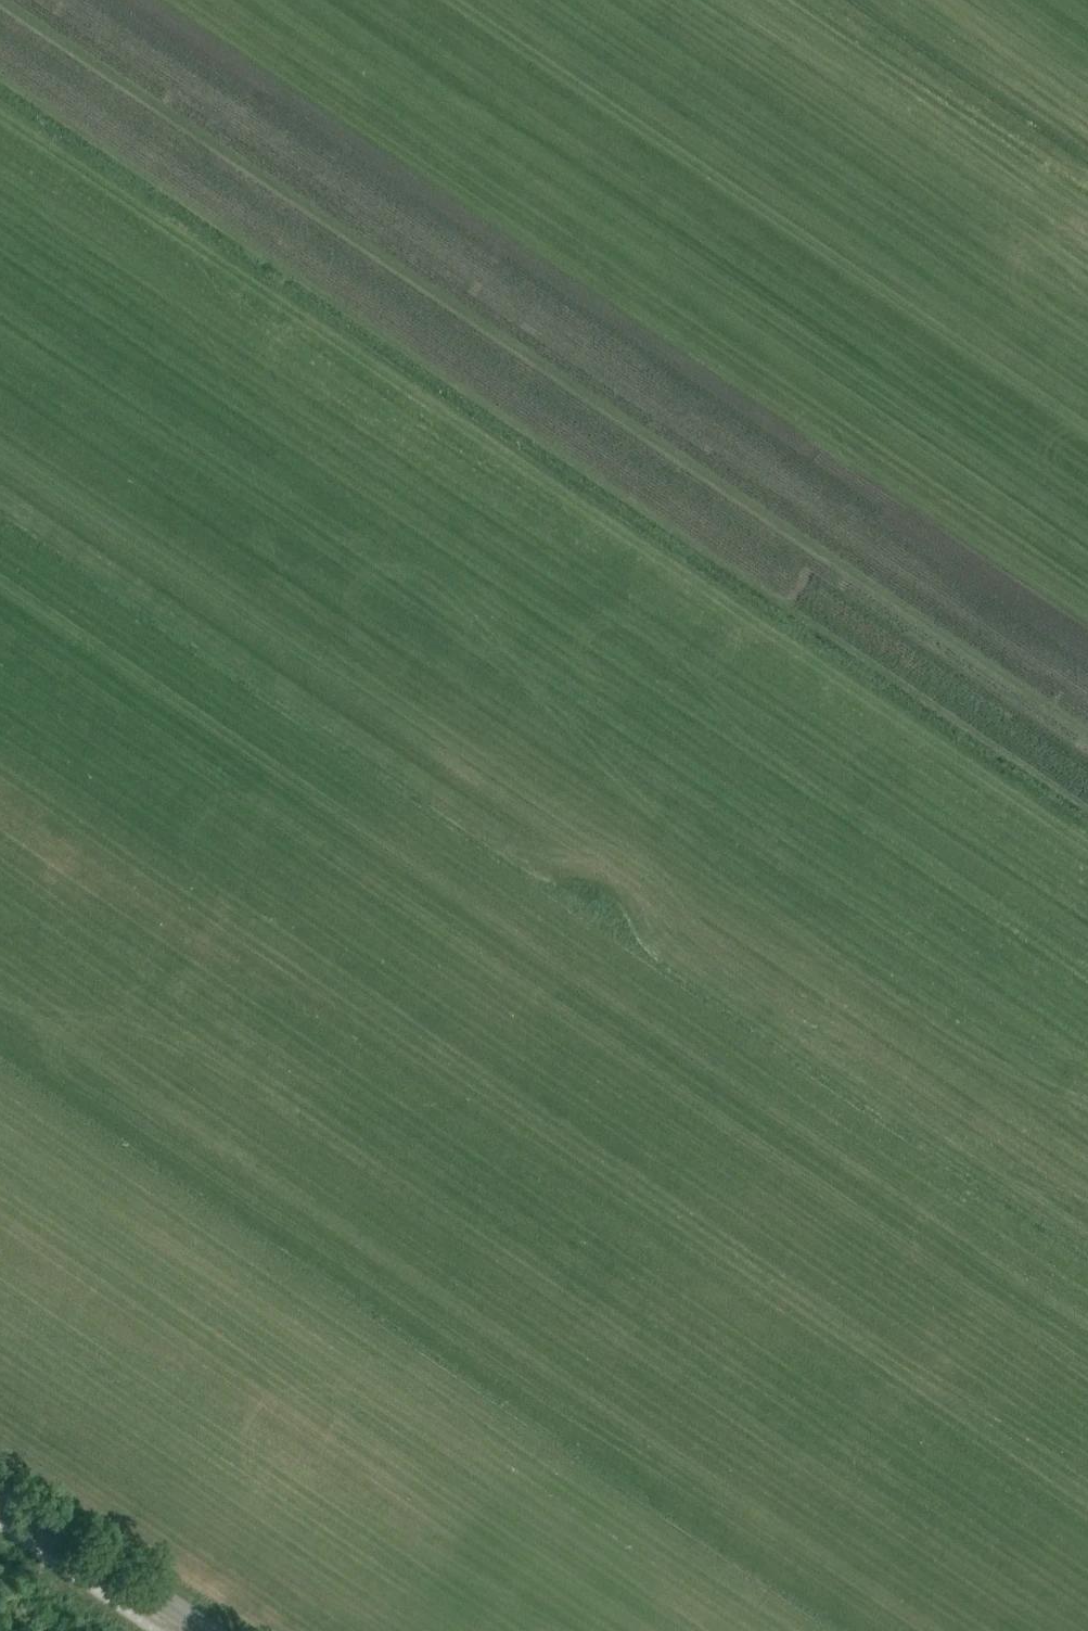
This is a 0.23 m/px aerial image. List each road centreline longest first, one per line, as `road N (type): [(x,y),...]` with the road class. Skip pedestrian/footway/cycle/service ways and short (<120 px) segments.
road 1 (tertiary): [(208,1630),(0,1489)]

